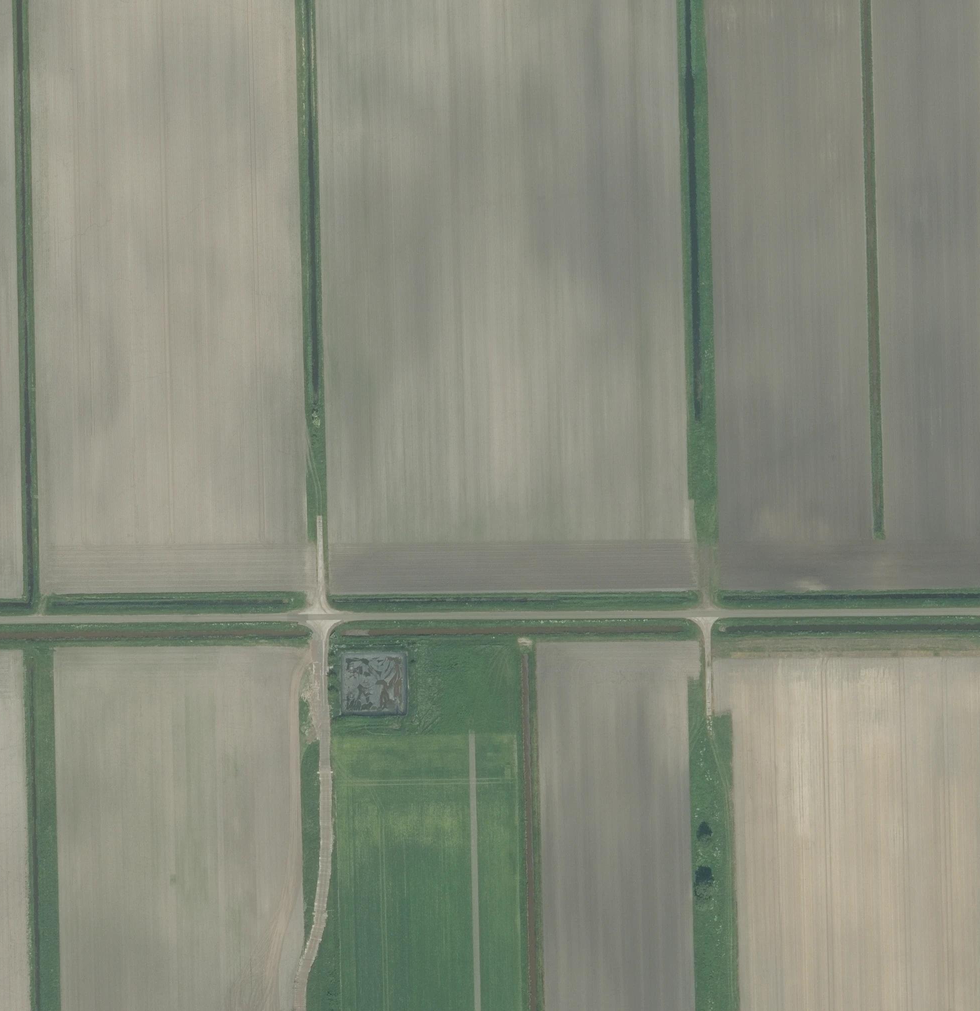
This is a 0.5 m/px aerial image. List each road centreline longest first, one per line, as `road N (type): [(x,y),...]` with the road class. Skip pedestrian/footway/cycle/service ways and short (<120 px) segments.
road 1 (unclassified): [(979,611),(0,620)]

